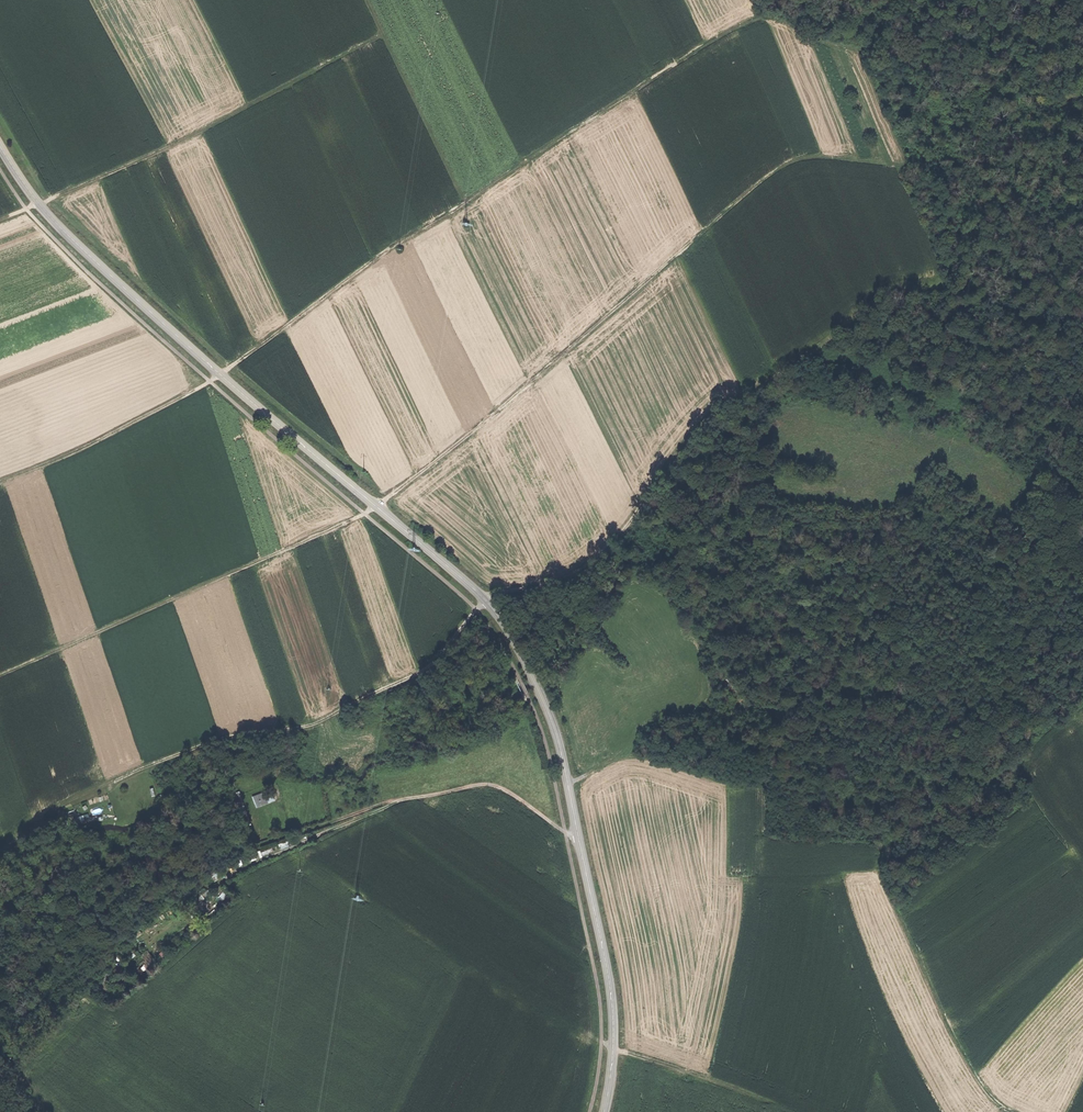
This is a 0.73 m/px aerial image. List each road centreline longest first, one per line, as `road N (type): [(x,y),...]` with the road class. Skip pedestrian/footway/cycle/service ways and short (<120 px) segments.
road 1 (track): [(0,674),(376,507),(787,162),(923,165),(975,286),(893,297),(719,408),(602,554),(580,571),(492,596),(424,669),(307,725),(230,733),(129,773),(63,803),(0,849)]
road 2 (secondary): [(0,147),(76,243),(472,587),(511,636),(557,738),(606,963),(613,1043),(604,1111)]
road 3 (track): [(0,483),(210,381),(386,251),(745,21),(763,16),(859,50),(974,62)]
road 4 (track): [(0,219),(150,155),(383,38)]
road 5 (track): [(1013,1111),(991,1099),(962,1053),(884,883)]
road 6 (track): [(181,883),(212,862),(393,800)]
road 7 (track): [(464,204),(367,0)]
road 8 (track): [(393,800),(489,784),(579,838)]
road 9 (track): [(393,800),(226,876)]

